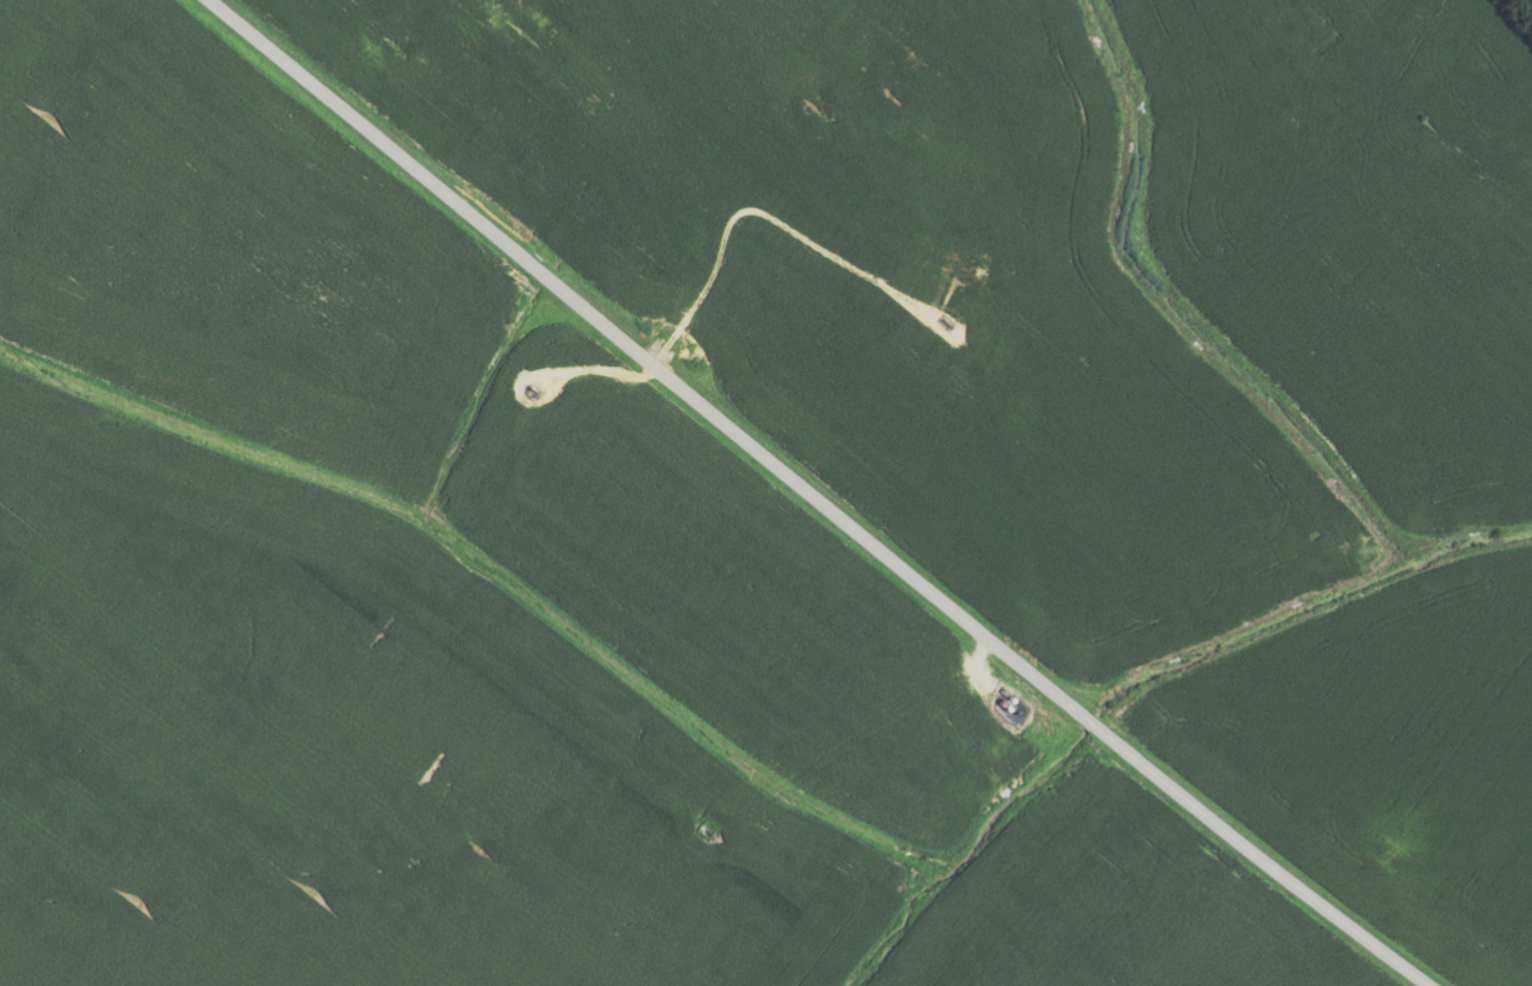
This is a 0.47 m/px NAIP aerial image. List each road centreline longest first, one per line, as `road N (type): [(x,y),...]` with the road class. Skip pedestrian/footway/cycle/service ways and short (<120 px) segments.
road 1 (secondary): [(1428,985),(1187,802),(208,0)]

